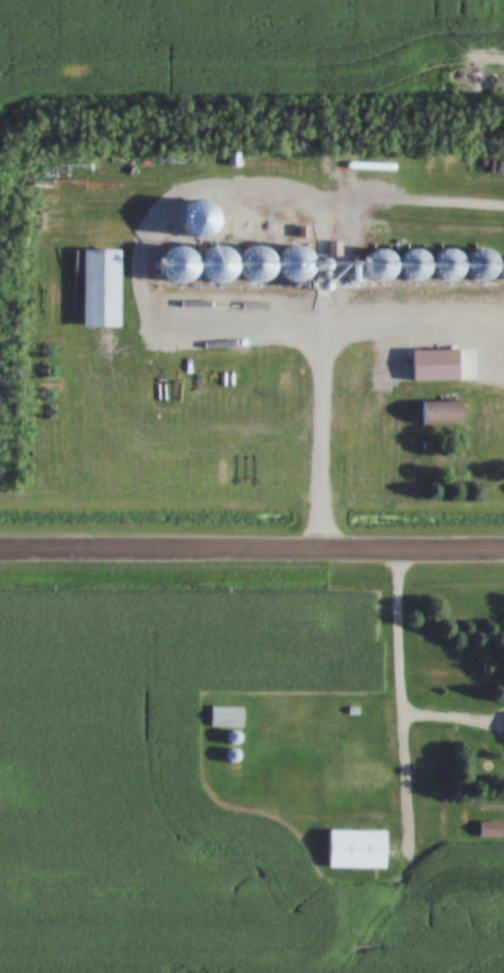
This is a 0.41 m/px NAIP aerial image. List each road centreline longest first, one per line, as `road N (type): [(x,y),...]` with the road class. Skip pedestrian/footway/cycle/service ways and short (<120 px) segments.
road 1 (tertiary): [(0,547),(503,549)]

